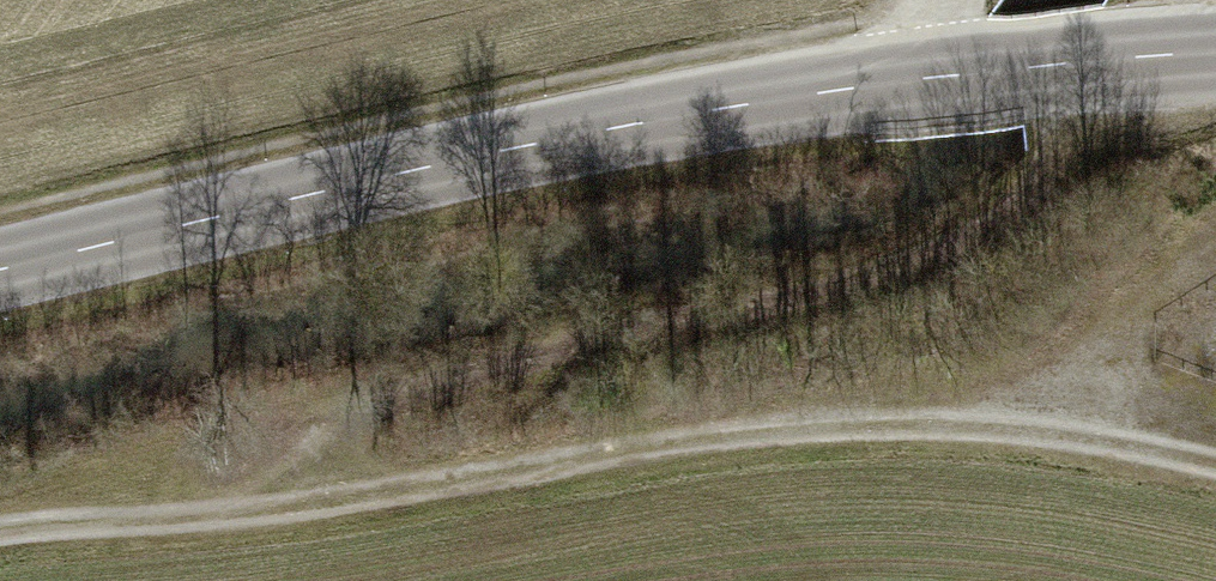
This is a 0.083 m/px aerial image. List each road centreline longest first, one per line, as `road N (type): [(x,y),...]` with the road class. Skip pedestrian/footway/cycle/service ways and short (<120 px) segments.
road 1 (secondary): [(0,268),(517,146),(895,77),(1215,52)]
road 2 (track): [(1215,463),(1148,444),(915,422),(242,514),(0,532)]
road 3 (track): [(1096,60),(1062,159),(1010,217),(906,267),(474,356),(321,420),(242,514)]

